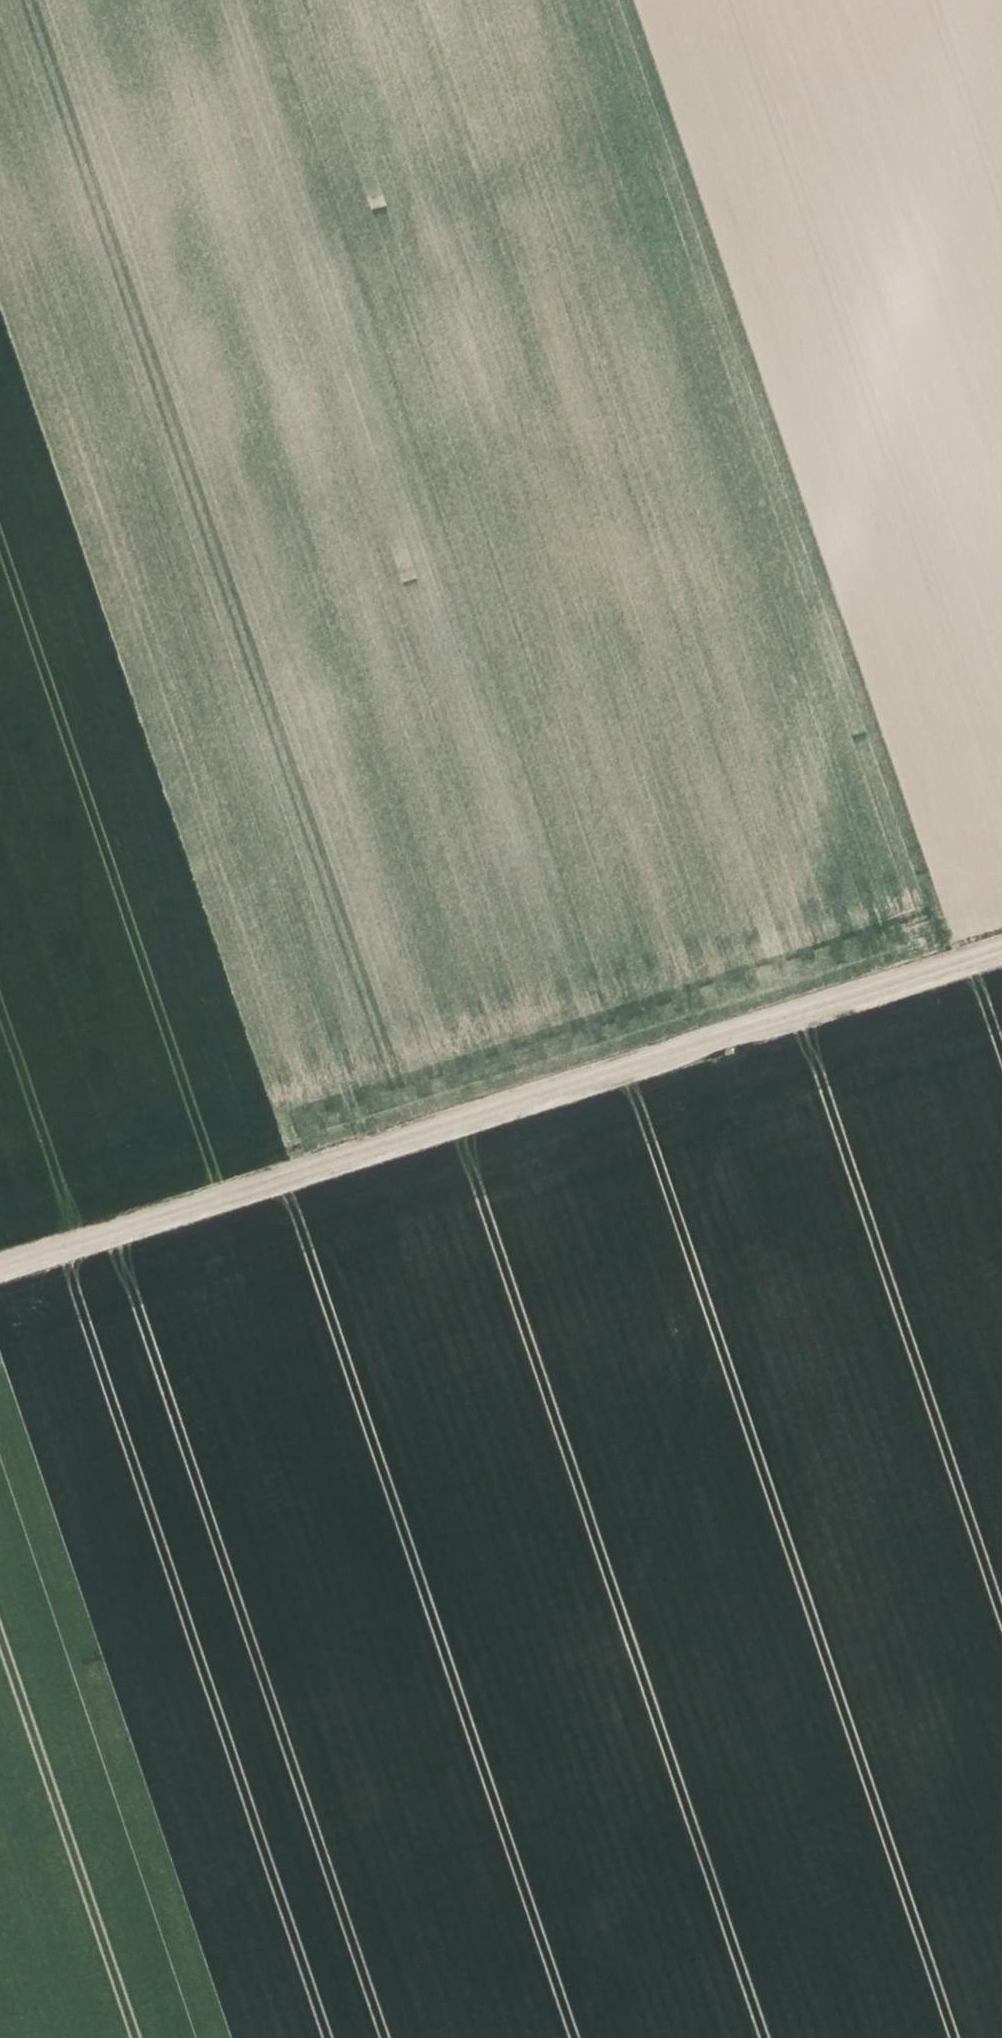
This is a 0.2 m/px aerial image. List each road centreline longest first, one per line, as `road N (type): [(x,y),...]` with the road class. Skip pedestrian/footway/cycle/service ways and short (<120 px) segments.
road 1 (track): [(0,1268),(1001,951)]

